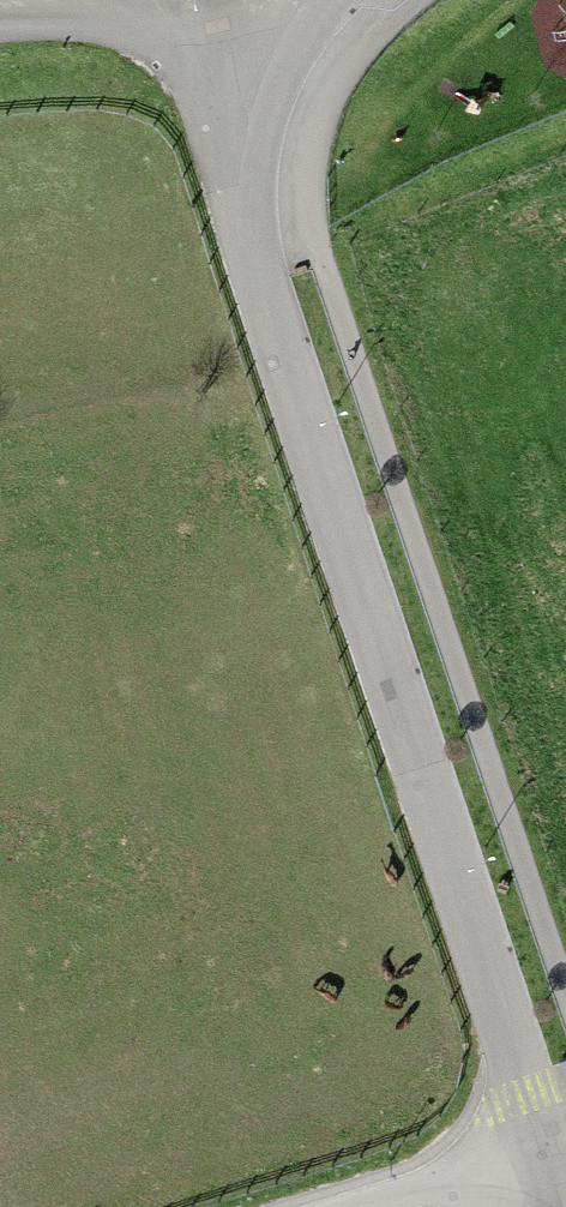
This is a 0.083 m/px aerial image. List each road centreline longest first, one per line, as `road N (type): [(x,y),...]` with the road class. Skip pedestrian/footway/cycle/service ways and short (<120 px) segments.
road 1 (residential): [(281,81),(251,199),(305,412),(533,1148)]
road 2 (residential): [(281,81),(212,51),(113,31),(0,30)]
road 3 (residential): [(357,1206),(533,1148)]

